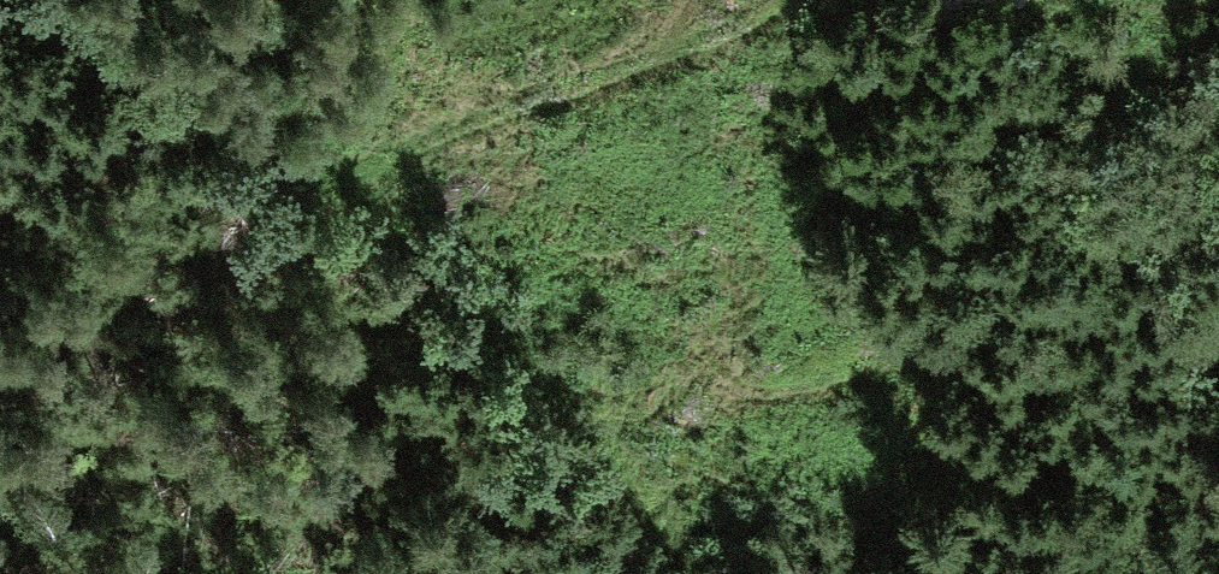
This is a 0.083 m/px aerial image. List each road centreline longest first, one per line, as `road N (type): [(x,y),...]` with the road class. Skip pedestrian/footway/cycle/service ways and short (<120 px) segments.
road 1 (track): [(698,573),(602,423),(304,156)]
road 2 (track): [(304,156),(765,0)]
road 3 (track): [(304,156),(51,0)]

